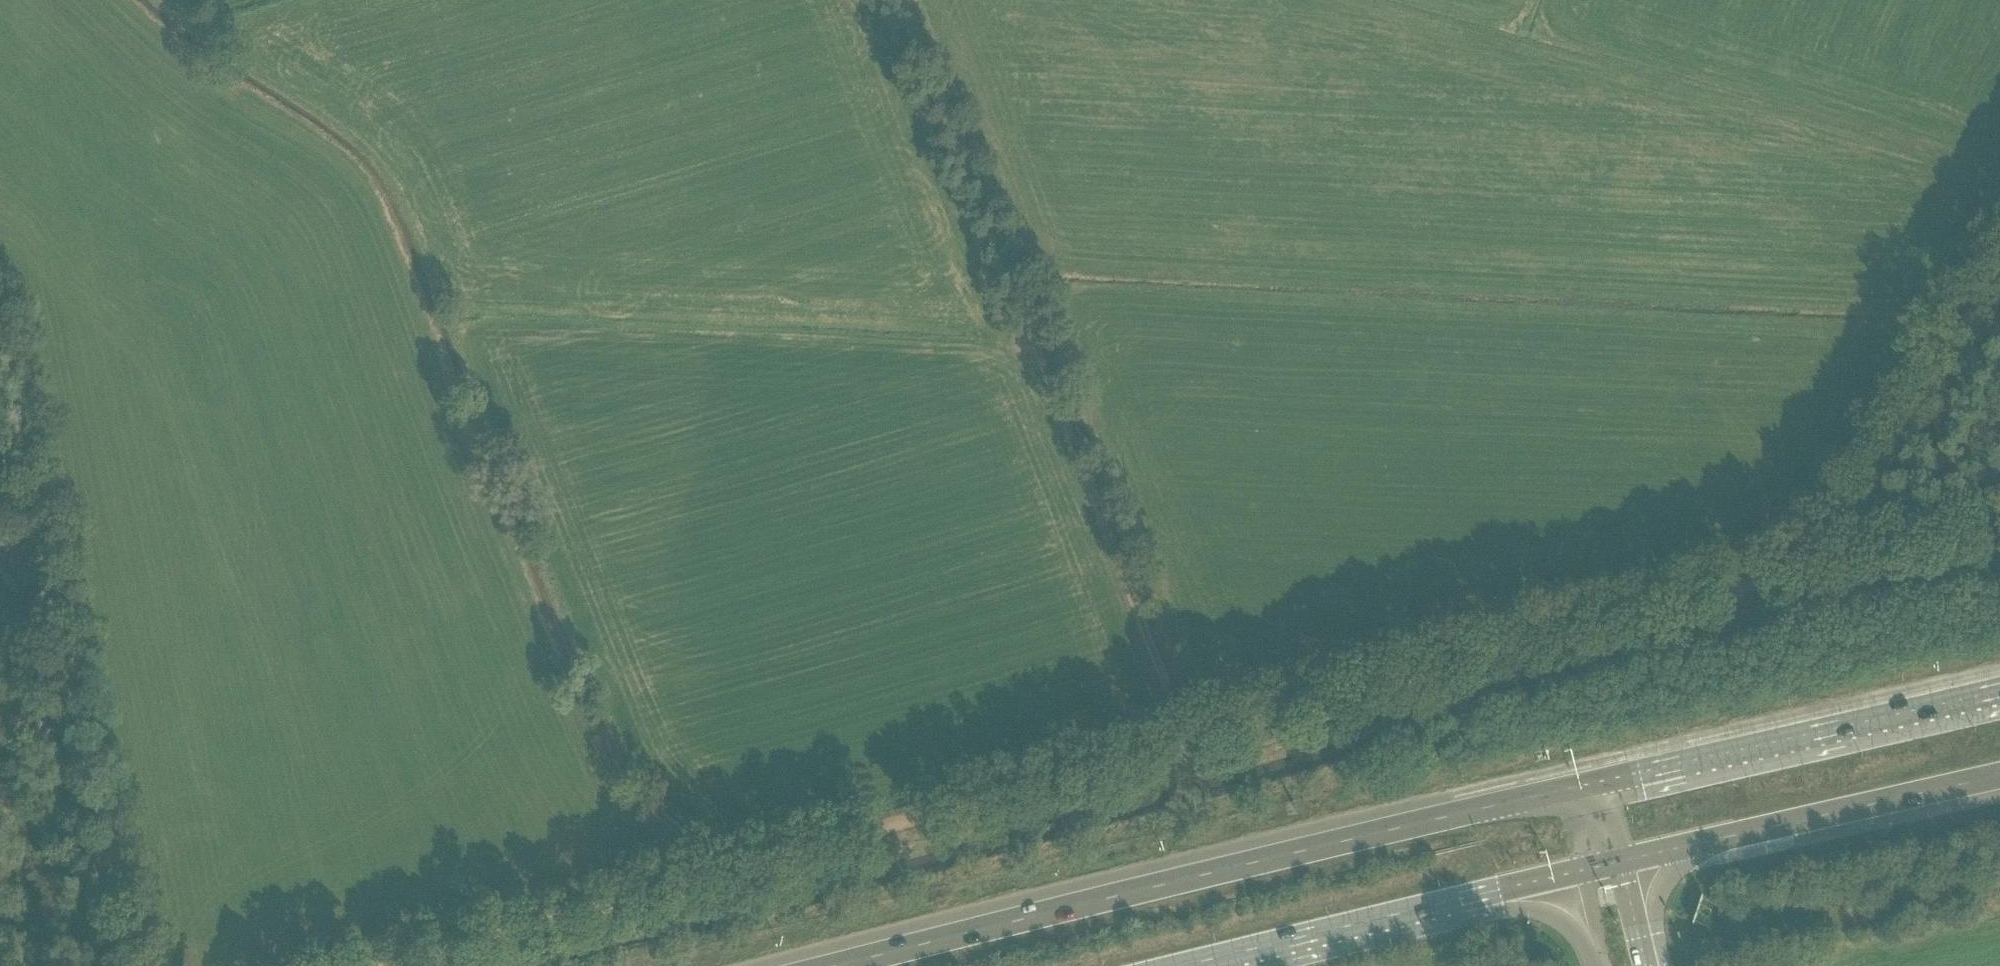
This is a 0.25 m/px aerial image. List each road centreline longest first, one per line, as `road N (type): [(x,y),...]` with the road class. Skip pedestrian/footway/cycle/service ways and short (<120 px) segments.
road 1 (track): [(406,965),(1820,563)]
road 2 (track): [(1183,744),(900,0)]
road 3 (motorway): [(1585,786),(837,965)]
road 4 (trunk): [(1999,691),(1585,786)]
road 5 (motorway): [(1187,965),(1579,872)]
road 6 (trunk): [(1630,859),(1999,775)]
road 7 (track): [(1820,563),(1854,495),(1999,282)]
road 8 (track): [(1999,534),(1820,563)]
road 9 (unclassified): [(1845,922),(1999,888)]

